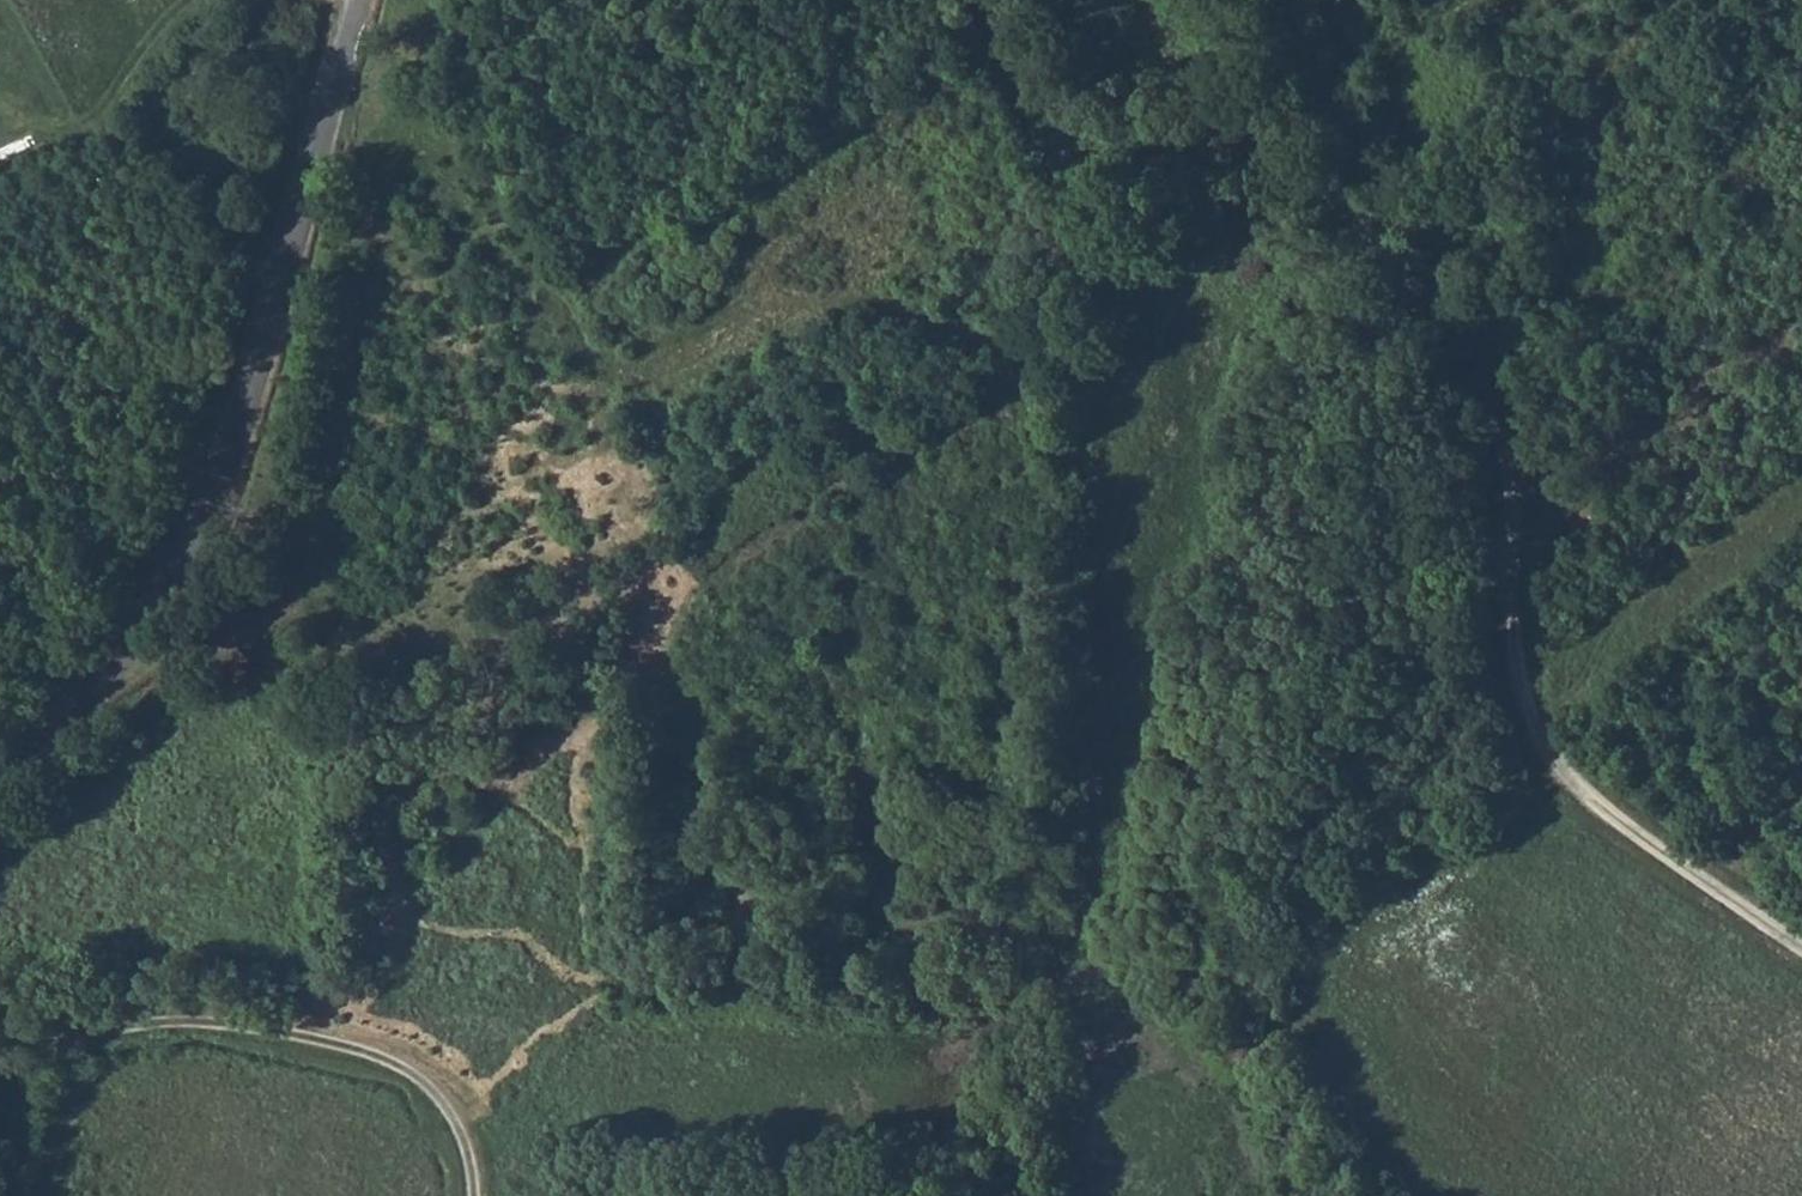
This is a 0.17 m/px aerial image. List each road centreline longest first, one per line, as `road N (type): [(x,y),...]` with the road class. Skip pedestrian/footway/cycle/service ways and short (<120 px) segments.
road 1 (track): [(998,0),(1061,121),(1150,153),(1211,149),(1302,176),(1453,328),(1503,440),(1516,655),(1560,759),(1585,792),(1801,943)]
road 2 (unclassified): [(361,0),(242,419),(176,590),(128,657),(0,783)]
road 3 (track): [(475,1195),(451,1107),(393,1058),(246,1022),(175,1020),(0,1054)]

